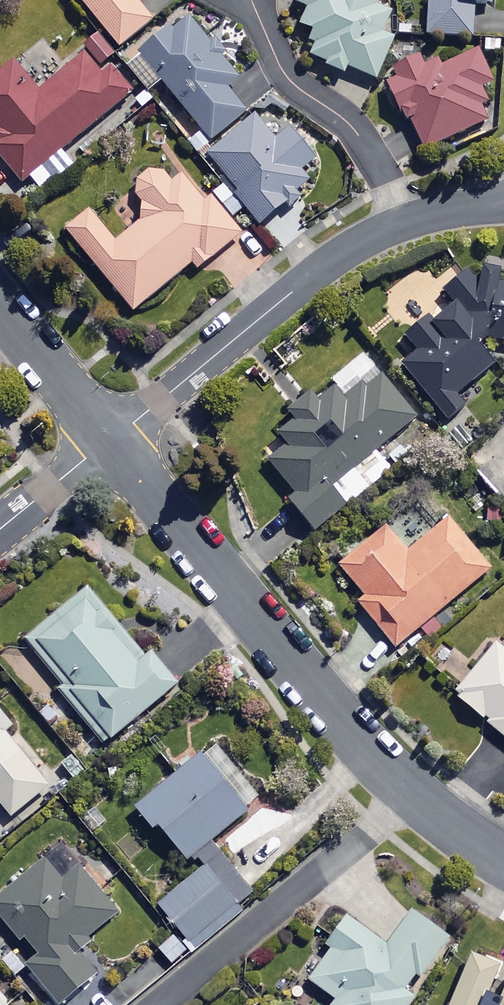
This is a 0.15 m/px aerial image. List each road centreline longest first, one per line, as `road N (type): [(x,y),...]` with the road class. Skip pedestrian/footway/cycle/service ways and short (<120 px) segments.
road 1 (residential): [(503,862),(376,760),(110,440)]
road 2 (residential): [(503,204),(437,212),(365,238),(110,440)]
road 3 (residential): [(110,440),(0,307)]
road 4 (residential): [(0,529),(110,440)]

